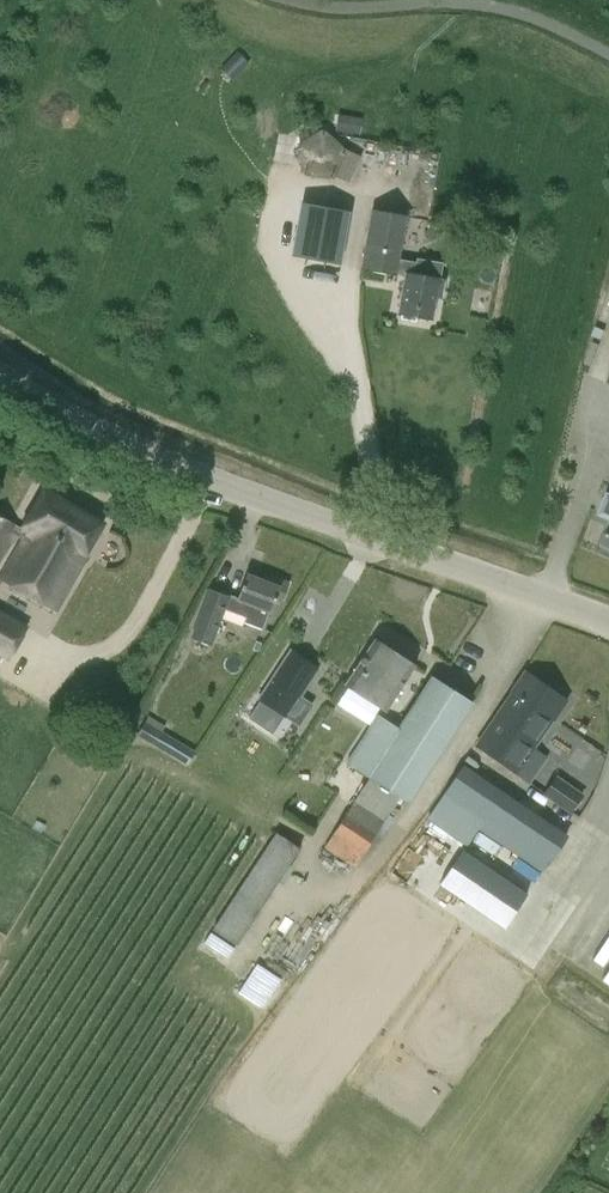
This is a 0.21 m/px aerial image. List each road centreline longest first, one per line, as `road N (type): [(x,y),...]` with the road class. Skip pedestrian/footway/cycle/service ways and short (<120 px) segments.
road 1 (tertiary): [(608,620),(211,478),(98,429),(0,371)]
road 2 (residential): [(294,0),(332,7),(492,5),(608,55)]

